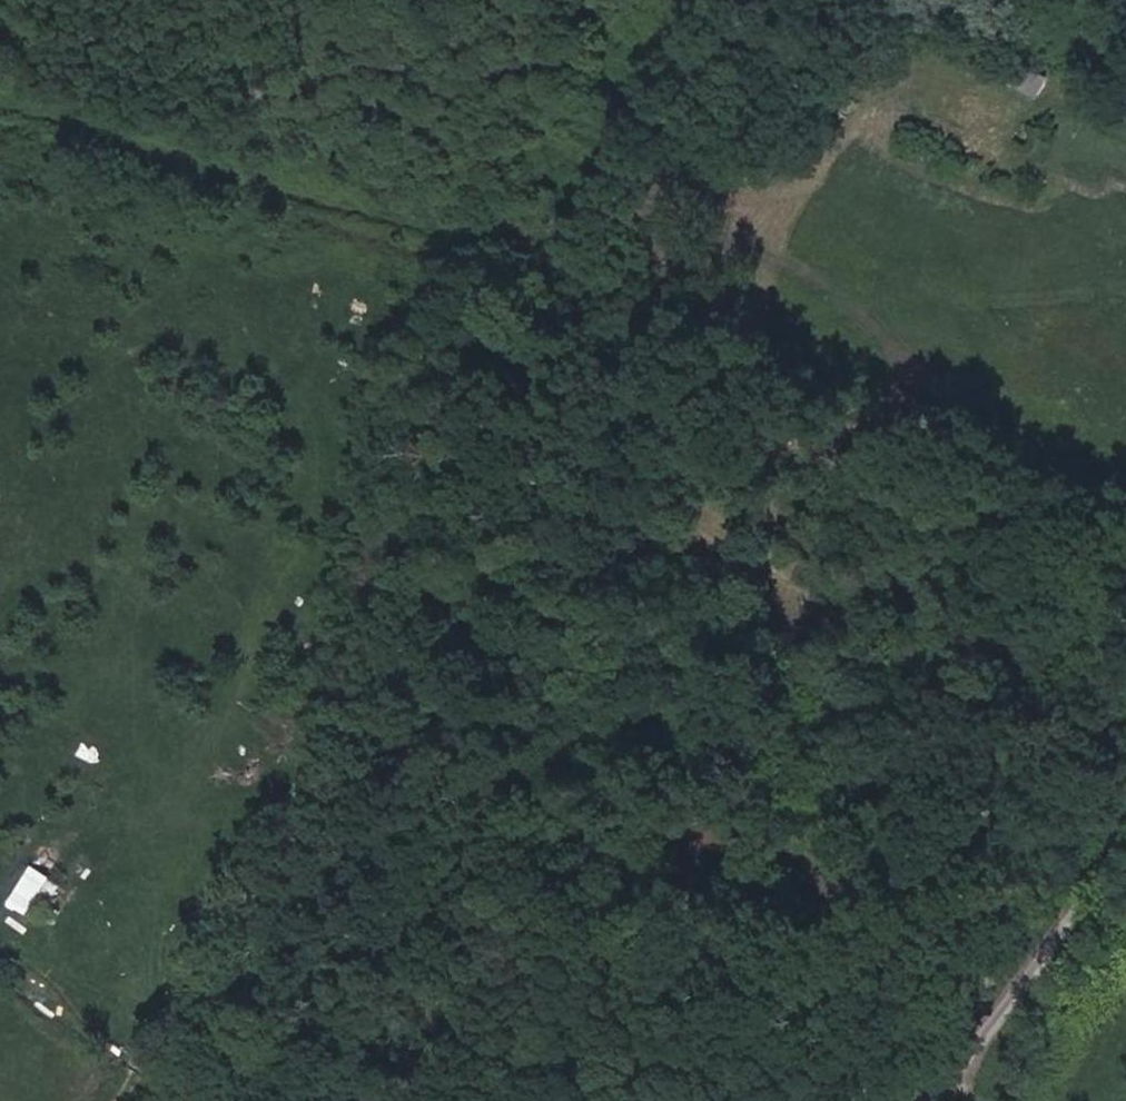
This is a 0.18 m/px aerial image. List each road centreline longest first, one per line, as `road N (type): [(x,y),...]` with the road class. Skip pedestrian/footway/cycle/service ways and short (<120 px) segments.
road 1 (unclassified): [(933,1100),(1074,924),(1125,843)]
road 2 (track): [(997,0),(1125,65)]

